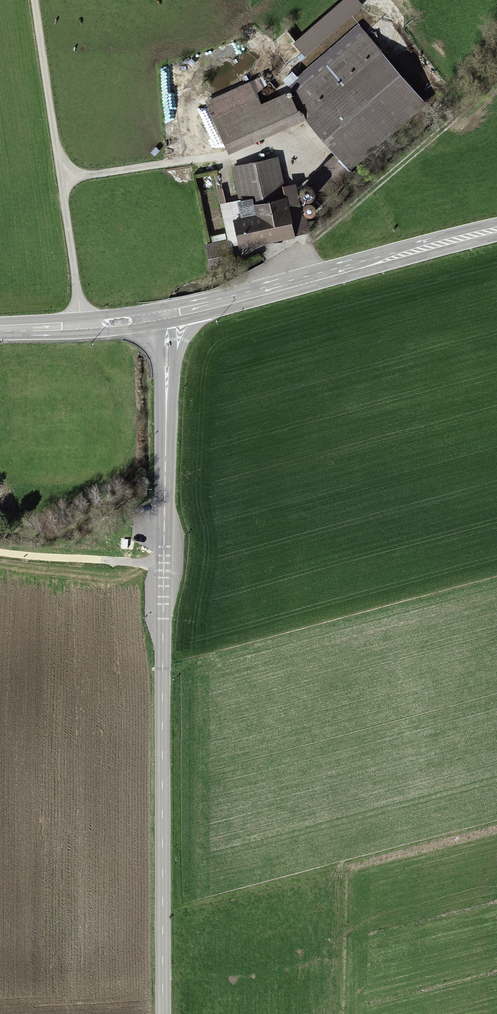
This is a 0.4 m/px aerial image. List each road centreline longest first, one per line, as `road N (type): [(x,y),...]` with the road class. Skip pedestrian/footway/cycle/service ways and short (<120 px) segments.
road 1 (secondary): [(168,315),(163,1013)]
road 2 (primary): [(496,230),(168,315)]
road 3 (unclassified): [(82,326),(37,0)]
road 4 (track): [(307,279),(310,249),(335,220),(474,105),(496,75)]
road 5 (track): [(0,553),(164,565)]

